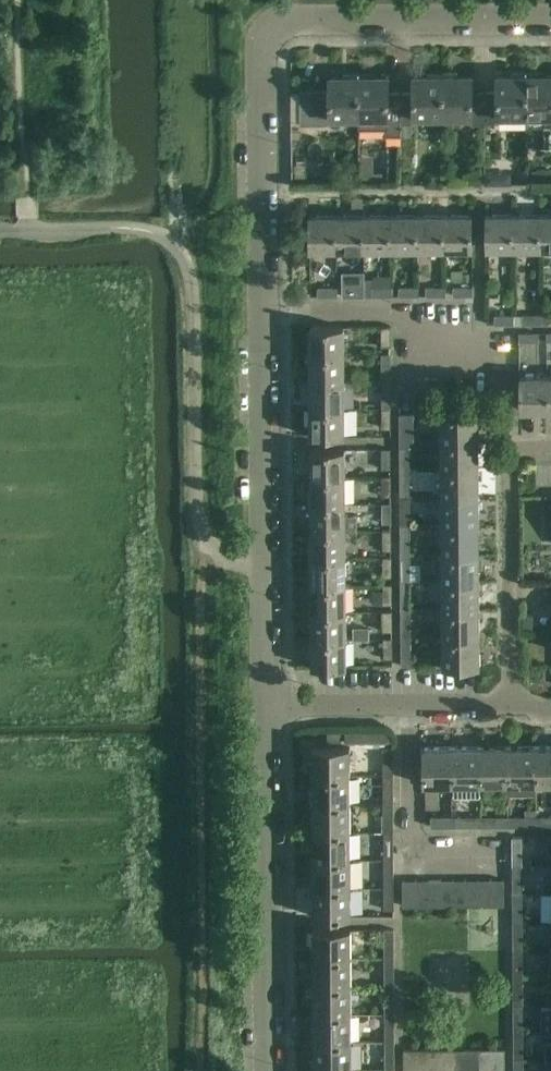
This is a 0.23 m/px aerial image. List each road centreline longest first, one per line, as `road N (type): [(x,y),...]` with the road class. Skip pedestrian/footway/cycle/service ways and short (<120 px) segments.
road 1 (residential): [(264,705),(262,193)]
road 2 (unclassified): [(262,193),(261,51),(280,21),(550,19)]
road 3 (residential): [(268,1070),(264,705)]
road 4 (residential): [(550,447),(511,447),(511,704)]
road 5 (track): [(176,227),(184,0)]
road 6 (residential): [(264,705),(480,704)]

